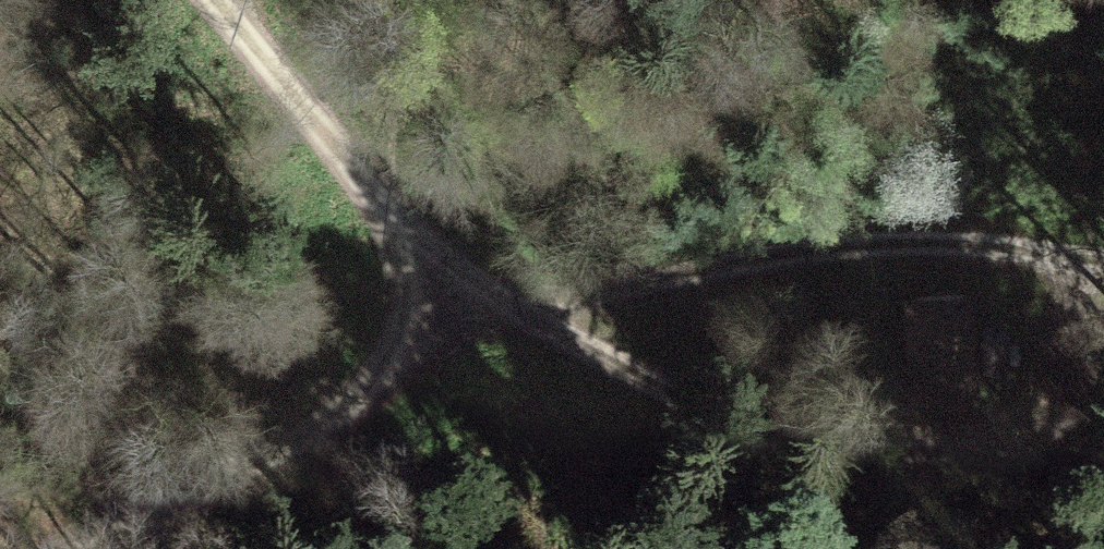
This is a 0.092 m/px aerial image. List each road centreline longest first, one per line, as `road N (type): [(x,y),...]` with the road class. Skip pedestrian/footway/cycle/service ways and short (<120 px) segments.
road 1 (track): [(1103,438),(906,478),(648,377),(532,311),(452,295),(404,352),(277,450),(87,548)]
road 2 (track): [(532,311),(680,270),(912,241),(1103,263)]
road 3 (track): [(207,0),(452,295)]

